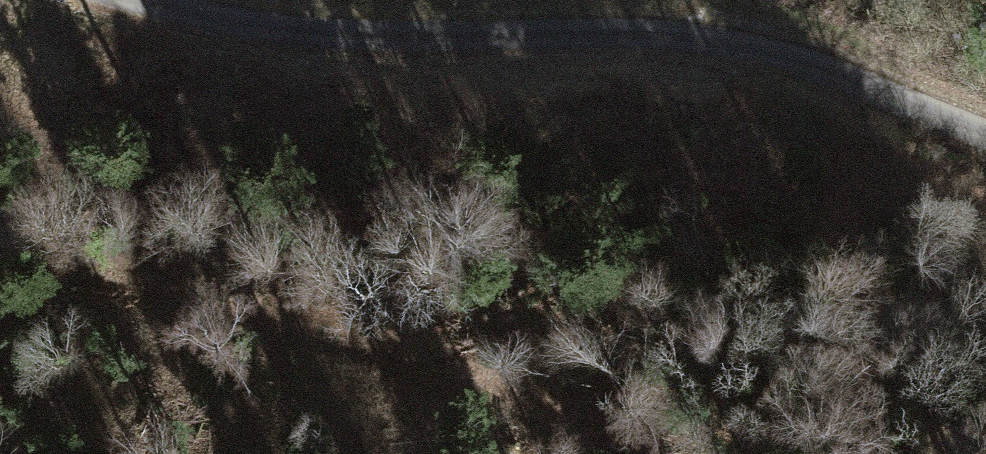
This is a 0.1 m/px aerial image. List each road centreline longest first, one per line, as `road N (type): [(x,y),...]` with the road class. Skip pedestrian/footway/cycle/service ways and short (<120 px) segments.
road 1 (unclassified): [(142,0),(238,22),(391,38),(603,28),(755,40),(813,54),(985,127)]
road 2 (track): [(644,453),(597,425),(417,354),(149,263),(0,223)]

